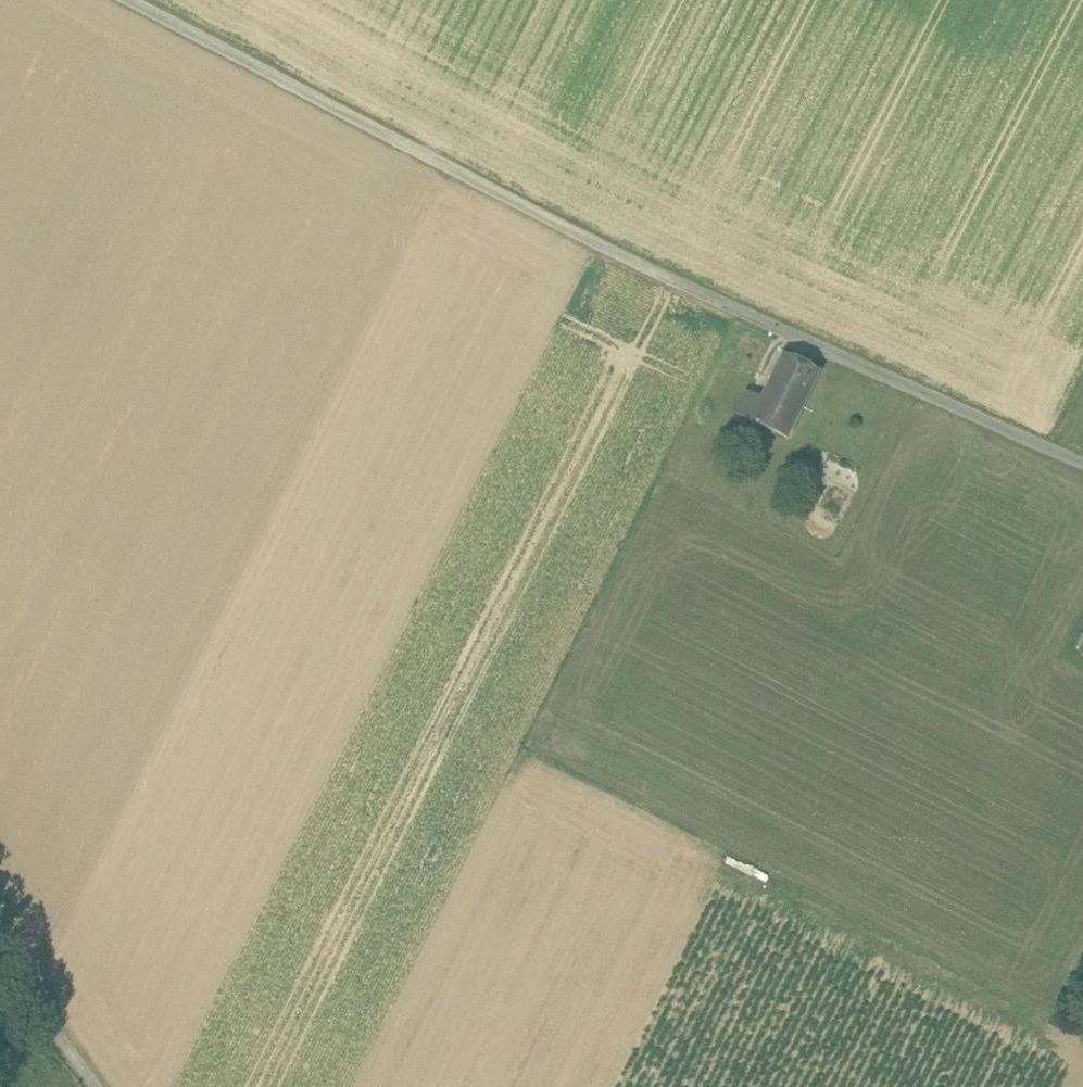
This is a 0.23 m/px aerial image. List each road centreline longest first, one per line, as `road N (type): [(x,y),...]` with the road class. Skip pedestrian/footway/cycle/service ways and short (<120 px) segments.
road 1 (track): [(742,314),(435,167),(126,0)]
road 2 (residential): [(742,314),(1082,464)]
road 3 (unclassified): [(0,953),(99,1086)]

